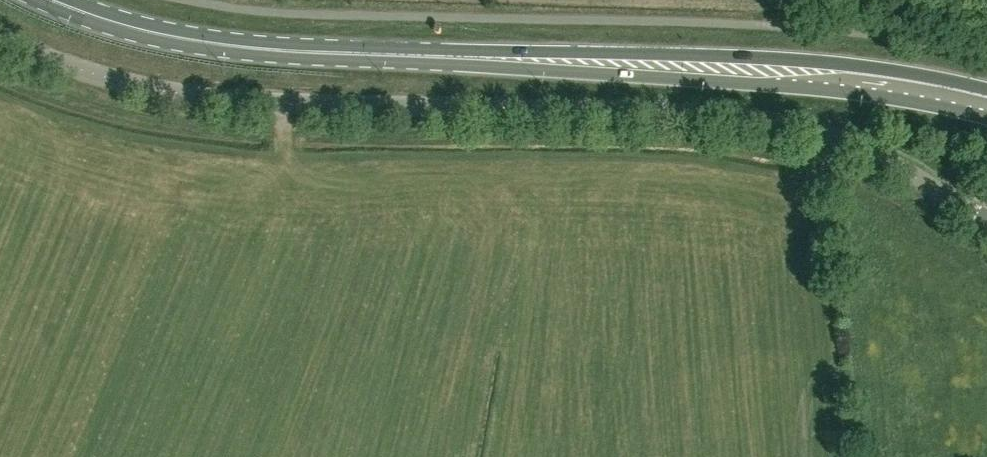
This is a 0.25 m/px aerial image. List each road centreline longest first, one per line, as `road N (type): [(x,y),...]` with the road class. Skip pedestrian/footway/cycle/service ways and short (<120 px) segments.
road 1 (unclassified): [(986,219),(862,149),(770,121),(201,96),(105,77),(0,36)]
road 2 (primary): [(986,105),(773,72),(235,47),(144,31),(51,0)]

